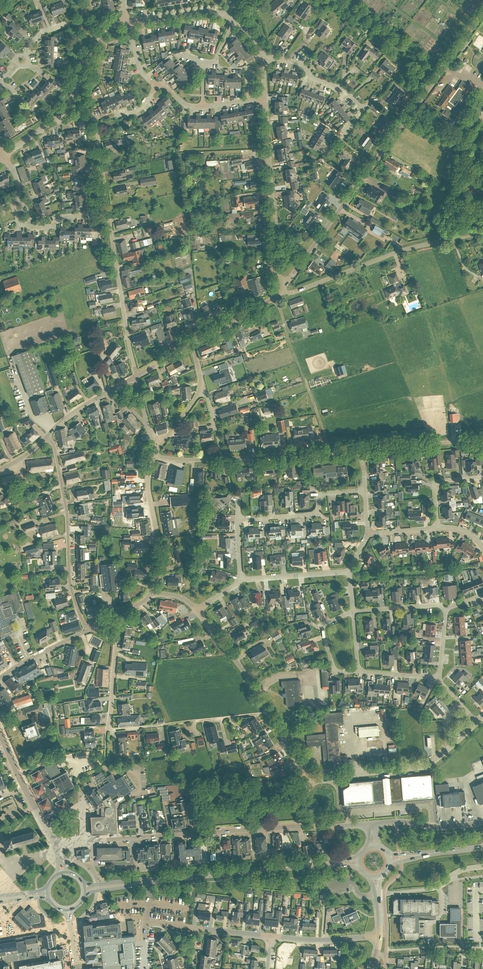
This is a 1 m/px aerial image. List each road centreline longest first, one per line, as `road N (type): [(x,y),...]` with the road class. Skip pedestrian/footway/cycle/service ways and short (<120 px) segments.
road 1 (tertiary): [(285,284),(482,13)]
road 2 (residential): [(85,840),(317,825)]
road 3 (primary): [(149,882),(359,861)]
road 4 (unclassified): [(282,292),(482,232)]
road 5 (unclassified): [(305,782),(260,696),(196,611)]
road 6 (residential): [(87,630),(70,583),(65,503),(47,436)]
road 7 (unclassified): [(3,155),(64,112),(97,37),(127,20)]
road 8 (unclassified): [(285,284),(277,269),(265,99)]
road 9 (residential): [(137,376),(108,212)]
road 10 (track): [(272,300),(330,451)]
road 11 (track): [(108,730),(268,712)]
road 12 (residential): [(305,782),(420,768),(448,748)]
road 13 (residential): [(238,519),(315,513),(322,494),(365,490)]
road 14 (unclassified): [(154,456),(148,483),(156,530),(153,594)]
road 15 (unclassified): [(223,458),(355,449)]
road 16 (unclassified): [(355,449),(482,438)]
road 17 (tertiary): [(56,847),(0,734)]

